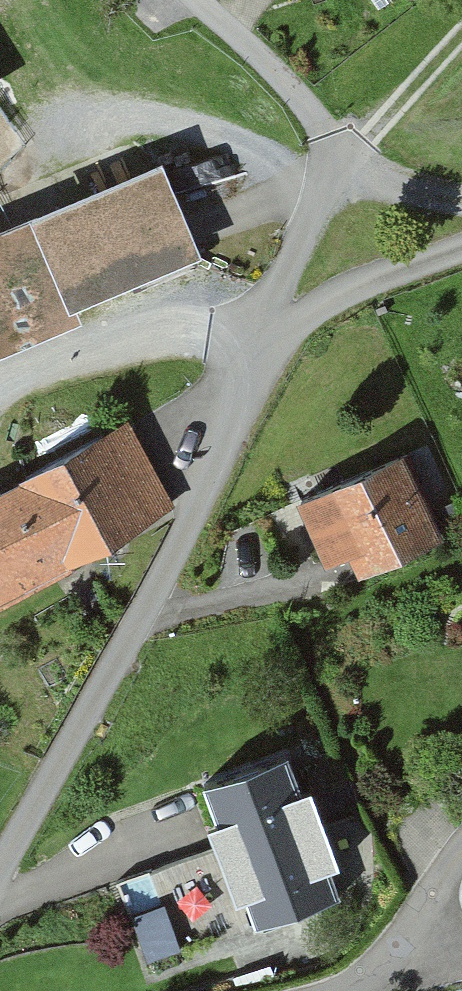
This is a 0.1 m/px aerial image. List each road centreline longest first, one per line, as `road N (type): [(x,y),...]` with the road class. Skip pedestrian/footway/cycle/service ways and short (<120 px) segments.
road 1 (residential): [(0,869),(165,578),(259,350)]
road 2 (track): [(0,187),(109,137),(323,203),(461,224)]
road 3 (track): [(0,417),(27,396),(259,350)]
road 4 (residential): [(323,203),(268,98),(159,0)]
road 5 (residential): [(259,350),(461,266)]
road 6 (residential): [(323,203),(461,42)]
road 7 (residential): [(332,990),(413,970),(415,913),(461,863)]
road 8 (residential): [(259,350),(323,203)]

